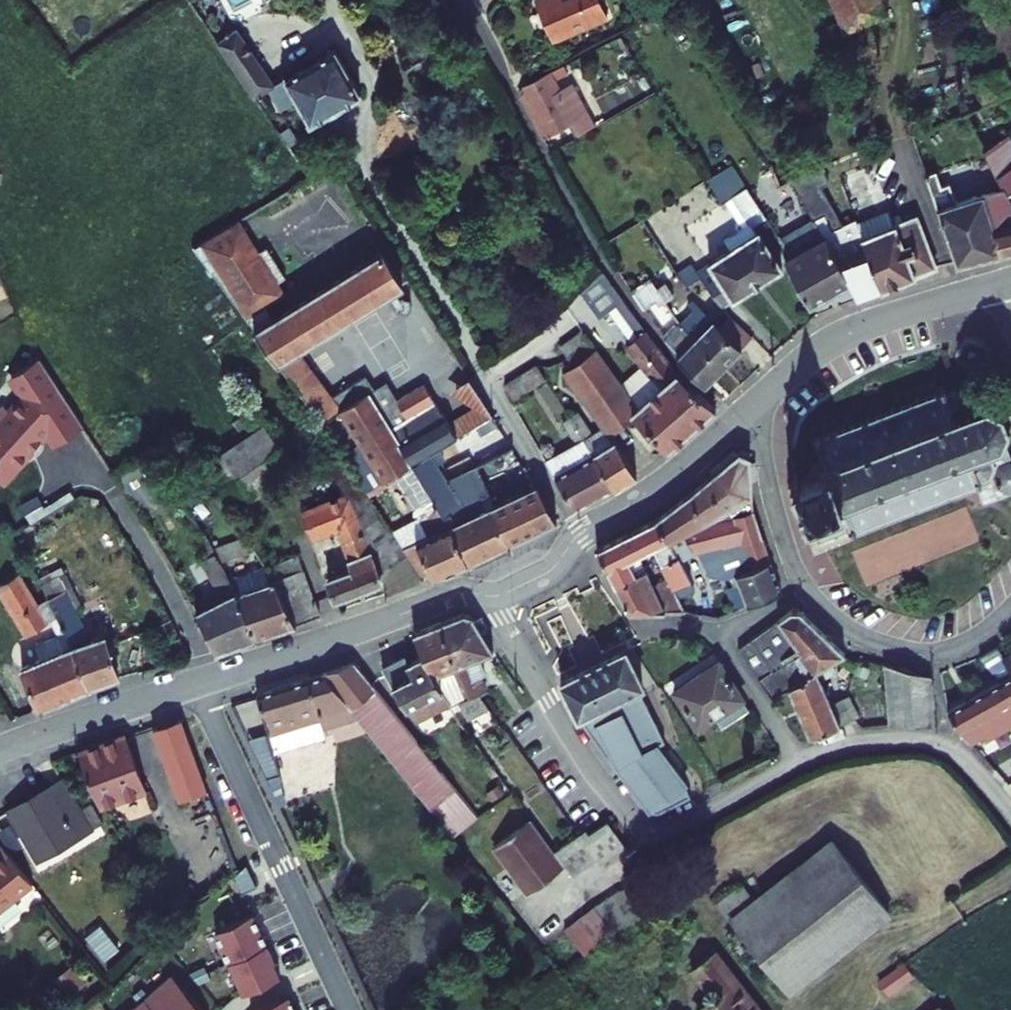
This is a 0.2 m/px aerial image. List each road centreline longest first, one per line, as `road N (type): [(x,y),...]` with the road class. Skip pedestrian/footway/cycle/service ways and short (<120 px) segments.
road 1 (residential): [(483,594),(650,846),(798,761)]
road 2 (residential): [(205,682),(350,1009)]
road 3 (residential): [(483,594),(504,594),(544,575),(579,534),(661,484),(747,413)]
road 4 (residential): [(205,682),(457,594),(483,594)]
road 5 (residential): [(747,413),(847,335),(999,286)]
road 6 (residential): [(798,761),(851,745),(940,745),(1010,813)]
road 7 (residential): [(805,590),(859,636),(924,653),(977,636),(1010,608)]
road 8 (residential): [(0,749),(205,682)]
road 9 (track): [(650,846),(775,1009)]
road 10 (residential): [(747,413),(787,555),(805,590)]
road 11 (residential): [(719,634),(798,761)]
road 12 (track): [(884,941),(975,904),(1010,878)]

